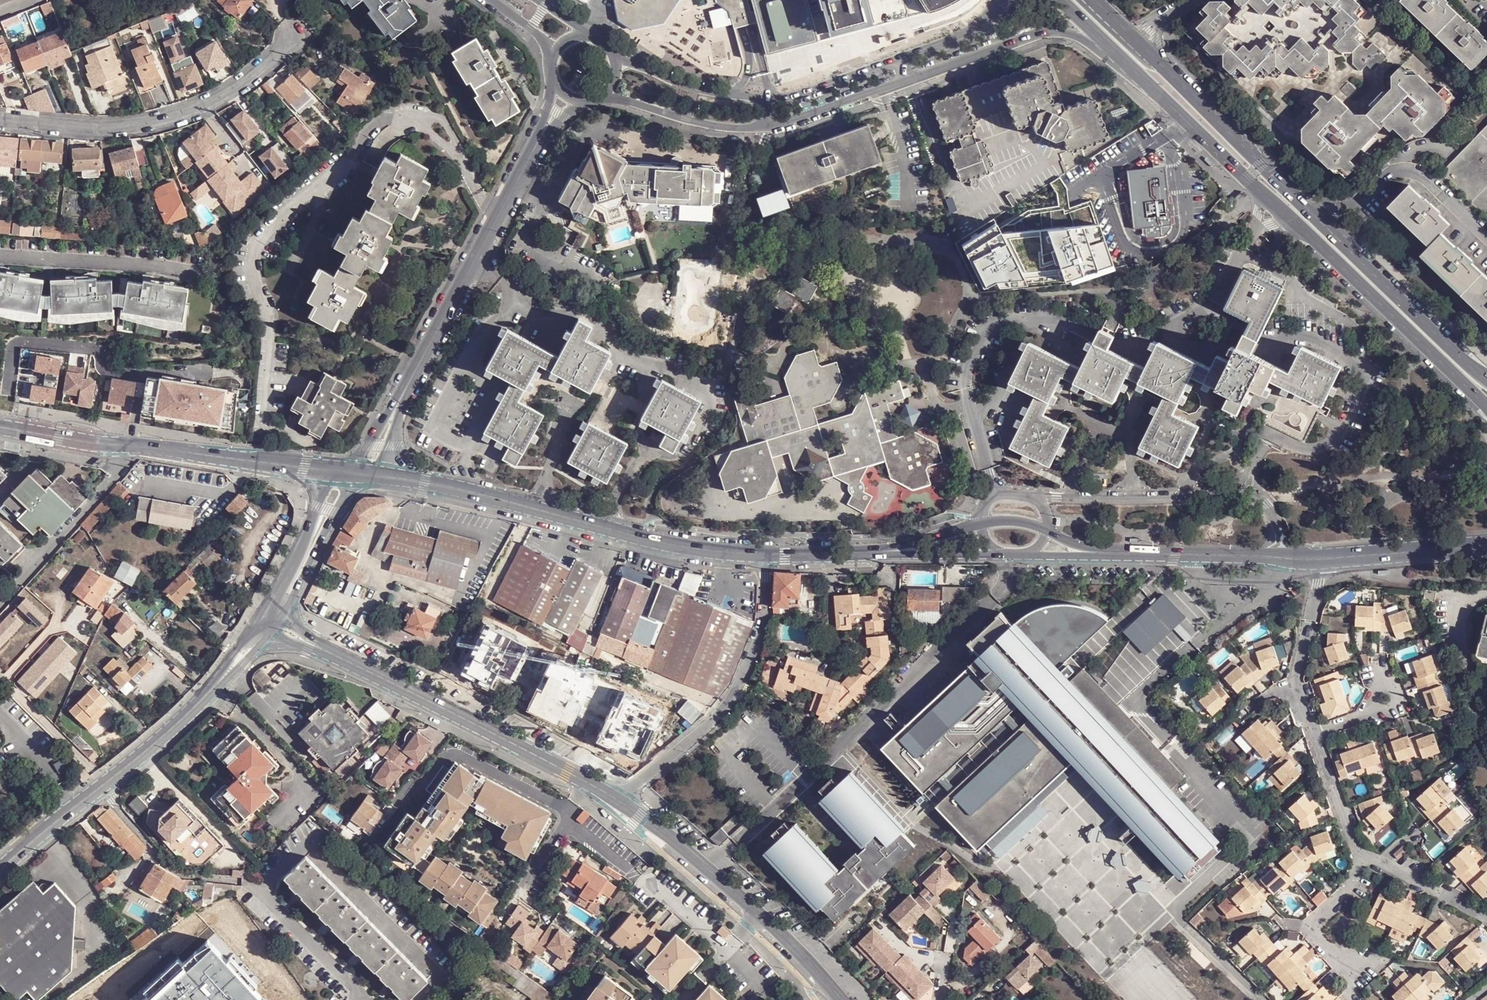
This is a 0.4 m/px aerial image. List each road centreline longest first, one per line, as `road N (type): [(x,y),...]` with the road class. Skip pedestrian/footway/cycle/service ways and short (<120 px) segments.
road 1 (tertiary): [(1157,93),(1486,406)]
road 2 (tertiary): [(1486,379),(1164,68)]
road 3 (tertiary): [(766,555),(677,547),(425,482),(378,477)]
road 4 (residential): [(310,644),(618,801)]
road 5 (tertiary): [(328,472),(0,427)]
road 6 (residential): [(0,119),(95,128),(157,121),(255,77),(290,44)]
road 7 (residential): [(618,801),(724,707),(764,630),(766,555)]
road 8 (residential): [(1300,561),(1259,493),(1040,498)]
road 9 (residential): [(910,80),(1055,32),(1088,42),(1157,93)]
road 10 (residential): [(529,157),(412,377)]
road 11 (residential): [(361,994),(265,892),(318,835)]
road 12 (tertiary): [(1114,555),(1300,561)]
road 13 (residential): [(618,801),(759,915)]
road 14 (residential): [(238,881),(182,874),(105,784)]
road 15 (residential): [(598,98),(719,126),(768,126)]
road 16 (tertiary): [(1300,561),(1471,550)]
road 17 (residential): [(286,613),(352,490),(378,477)]
road 18 (residential): [(105,784),(226,673)]
road 19 (residential): [(769,96),(696,89),(617,59)]
road 20 (residential): [(768,126),(910,80)]
road 21 (residential): [(328,472),(307,538),(271,604)]
road 22 (residential): [(0,871),(105,784)]
road 23 (residential): [(900,60),(769,96)]
road 24 (tertiary): [(1061,0),(1157,93)]
road 25 (residential): [(412,377),(370,445),(328,472)]

